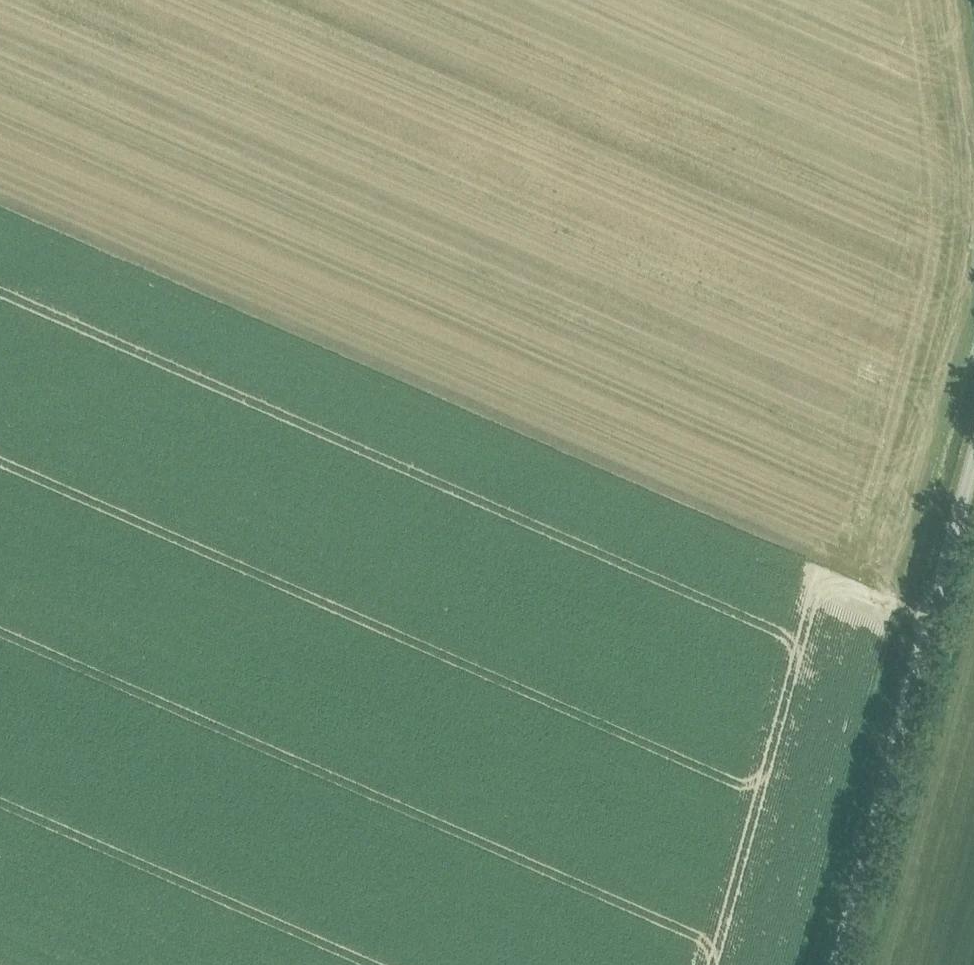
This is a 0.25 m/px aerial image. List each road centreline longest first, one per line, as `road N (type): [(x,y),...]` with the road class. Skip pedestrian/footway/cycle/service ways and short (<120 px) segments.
road 1 (unclassified): [(835,964),(973,421)]

